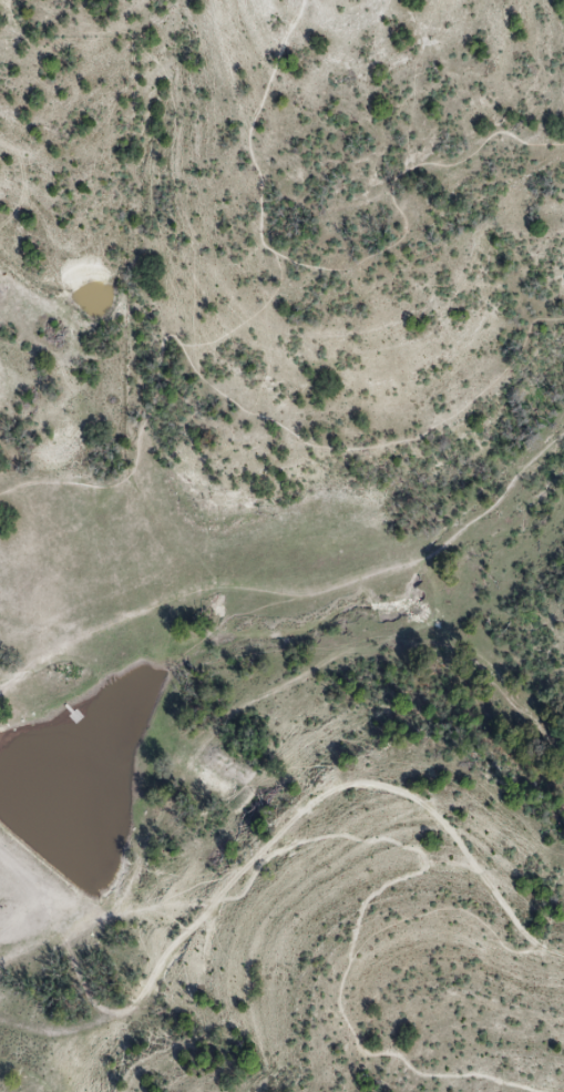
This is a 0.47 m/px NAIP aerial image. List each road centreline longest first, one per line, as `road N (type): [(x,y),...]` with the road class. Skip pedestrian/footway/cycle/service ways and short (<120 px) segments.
road 1 (track): [(0,1021),(59,1035),(136,1007),(158,965),(307,807),(336,789),(367,785),(427,805),(520,927),(546,949)]

